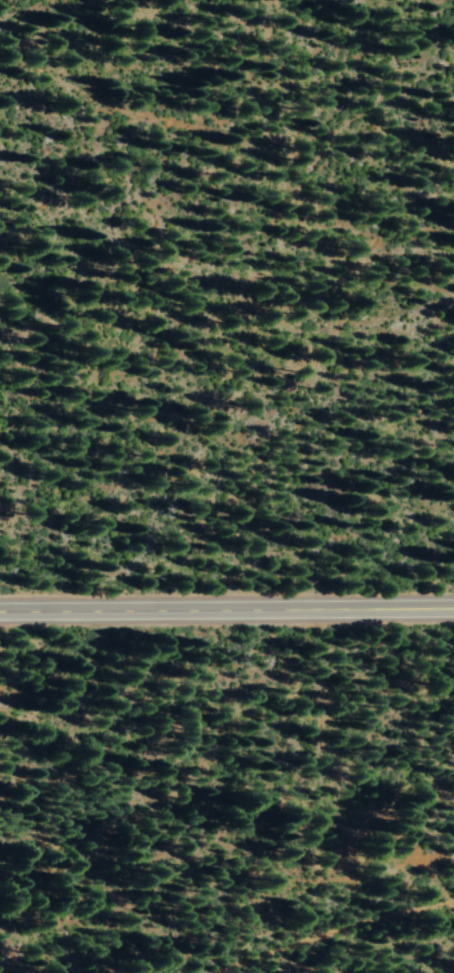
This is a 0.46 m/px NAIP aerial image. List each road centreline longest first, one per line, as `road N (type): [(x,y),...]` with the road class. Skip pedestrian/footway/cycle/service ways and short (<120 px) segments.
road 1 (secondary): [(453,601),(0,604)]

